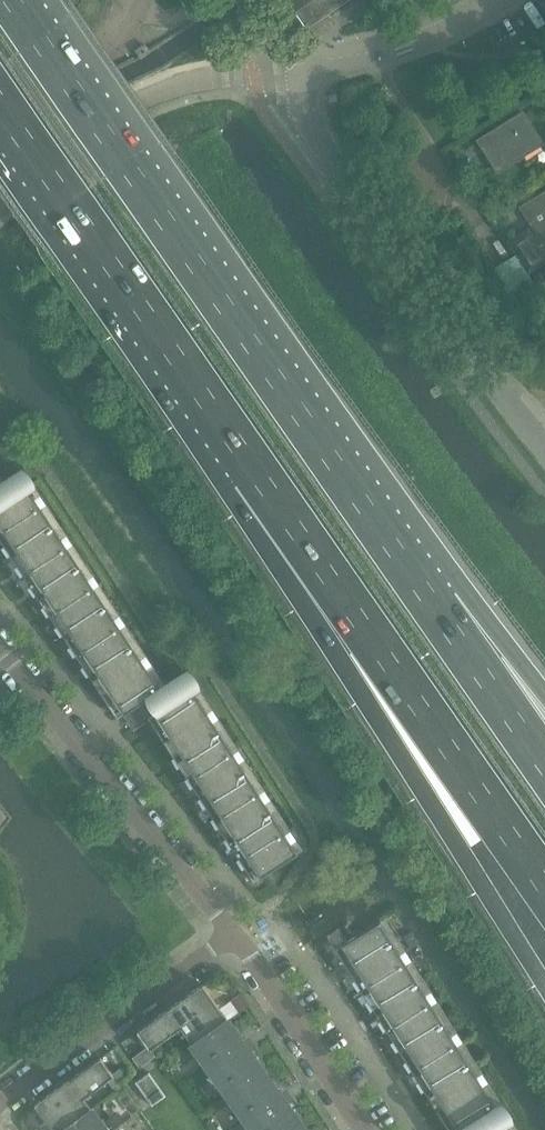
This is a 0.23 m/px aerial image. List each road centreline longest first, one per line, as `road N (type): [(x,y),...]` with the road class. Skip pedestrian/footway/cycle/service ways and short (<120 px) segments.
road 1 (motorway): [(404,556),(10,0)]
road 2 (motorway): [(256,474),(356,680),(544,984)]
road 3 (motorway): [(256,474),(544,887)]
road 4 (motorway): [(0,106),(256,474)]
road 5 (unclassified): [(544,452),(319,147),(303,112),(304,84)]
road 6 (residential): [(236,934),(0,645)]
road 7 (unclassified): [(252,75),(173,88),(121,109),(0,202)]
road 8 (residential): [(0,1100),(236,934)]
road 9 (motorway): [(544,759),(404,556)]
road 10 (residential): [(364,1129),(236,934)]
road 11 (unclassified): [(304,84),(333,62),(436,35),(498,0)]
road 12 (motorway): [(544,693),(466,593),(404,556)]
road 13 (unclassified): [(0,124),(117,43),(144,0)]

